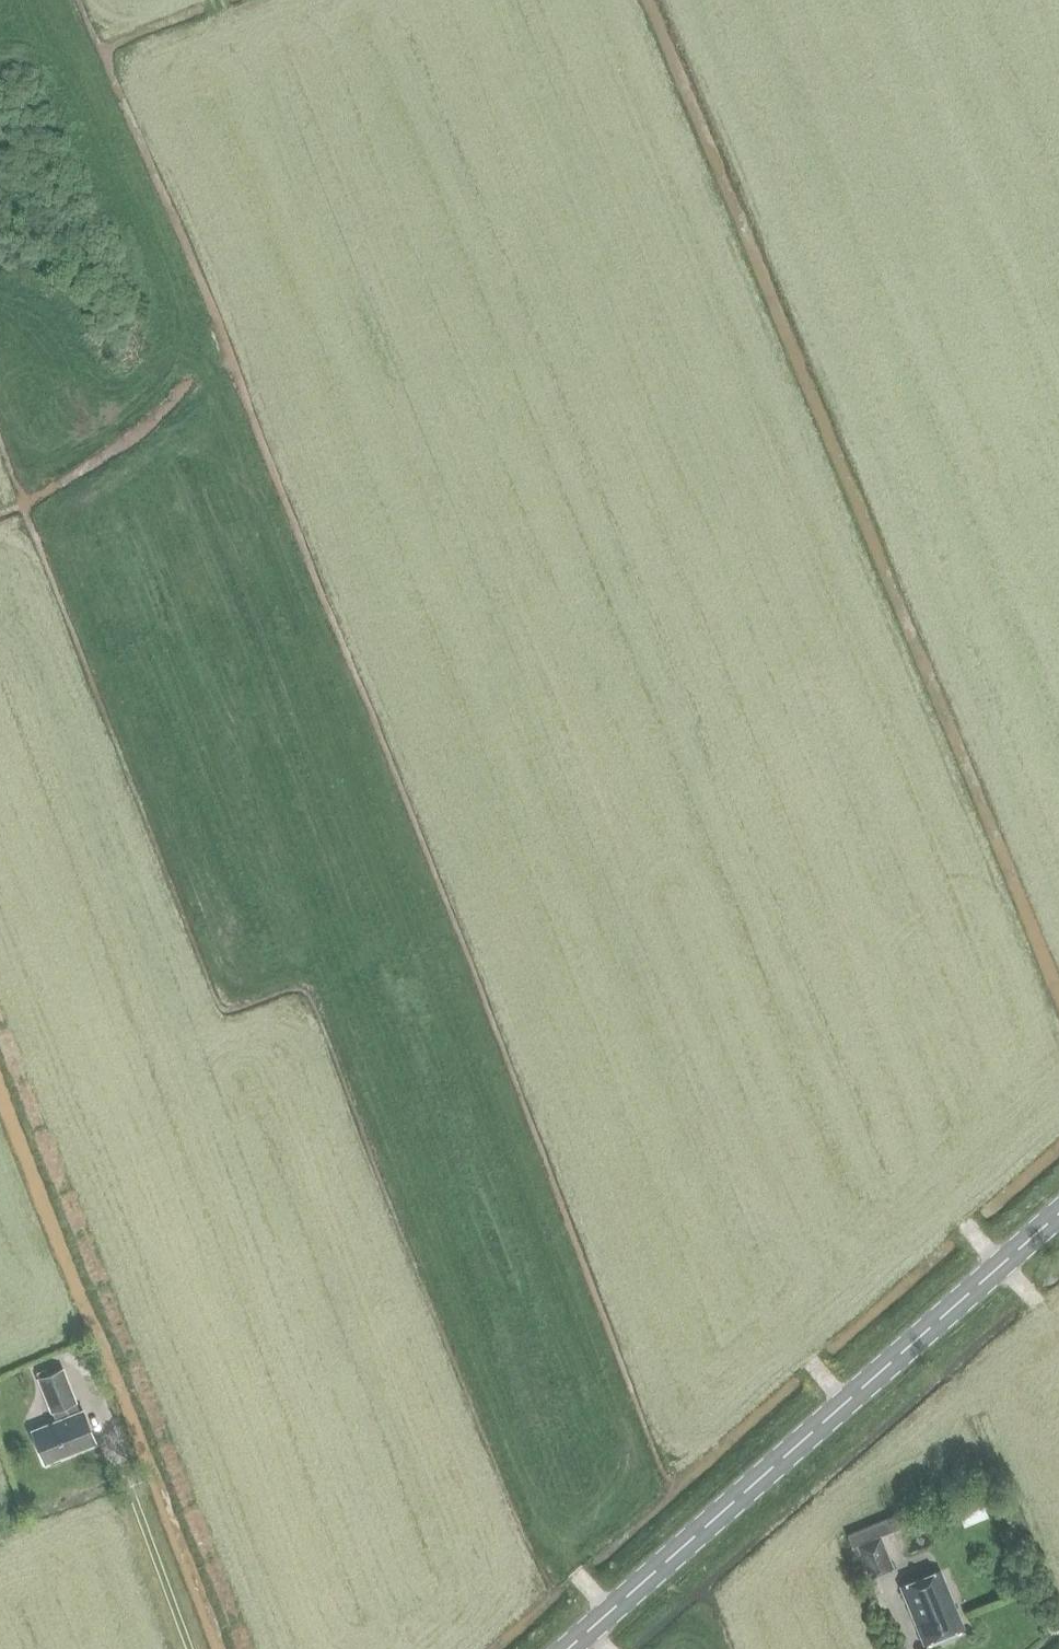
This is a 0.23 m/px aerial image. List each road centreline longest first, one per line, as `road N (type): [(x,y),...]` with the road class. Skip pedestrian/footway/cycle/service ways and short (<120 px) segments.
road 1 (tertiary): [(572,1648),(1058,1216)]
road 2 (track): [(192,1648),(129,1480)]

